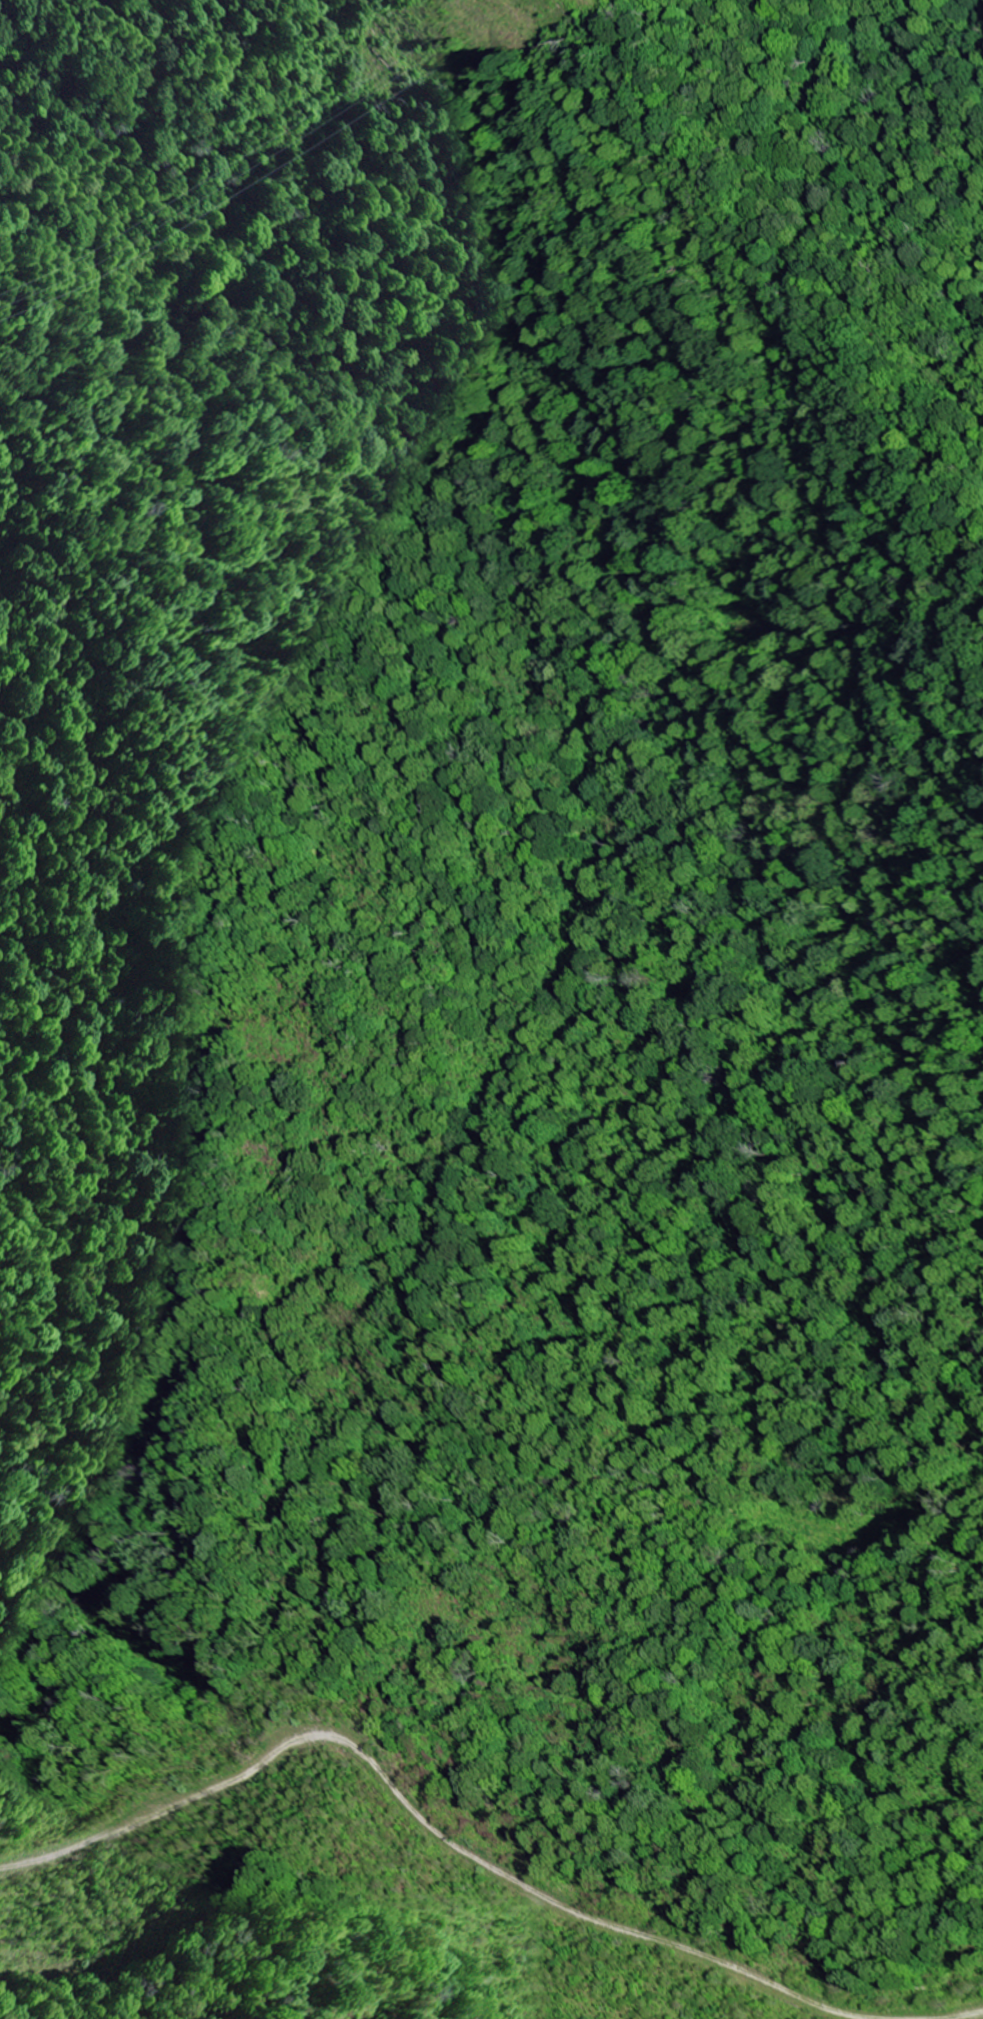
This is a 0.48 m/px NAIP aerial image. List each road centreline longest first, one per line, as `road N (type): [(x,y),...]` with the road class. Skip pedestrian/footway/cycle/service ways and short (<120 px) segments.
road 1 (residential): [(553,2018),(358,1918),(315,1864),(251,1838),(0,1819)]

